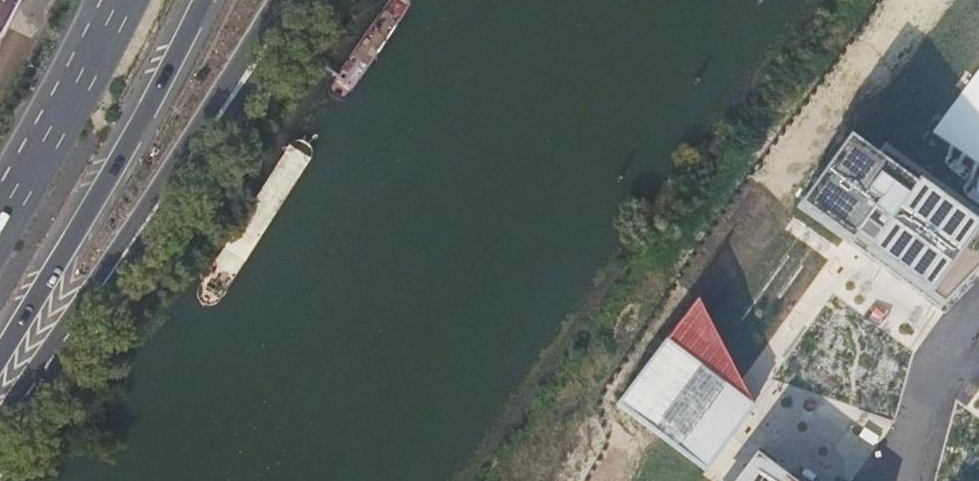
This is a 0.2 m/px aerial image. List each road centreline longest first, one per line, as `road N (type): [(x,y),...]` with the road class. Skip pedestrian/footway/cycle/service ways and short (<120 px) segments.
road 1 (motorway): [(0,356),(204,0)]
road 2 (primary): [(0,432),(211,141)]
road 3 (primary): [(126,0),(0,231)]
road 4 (primary): [(211,141),(313,0)]
road 5 (motorway): [(211,141),(210,111),(277,0)]

